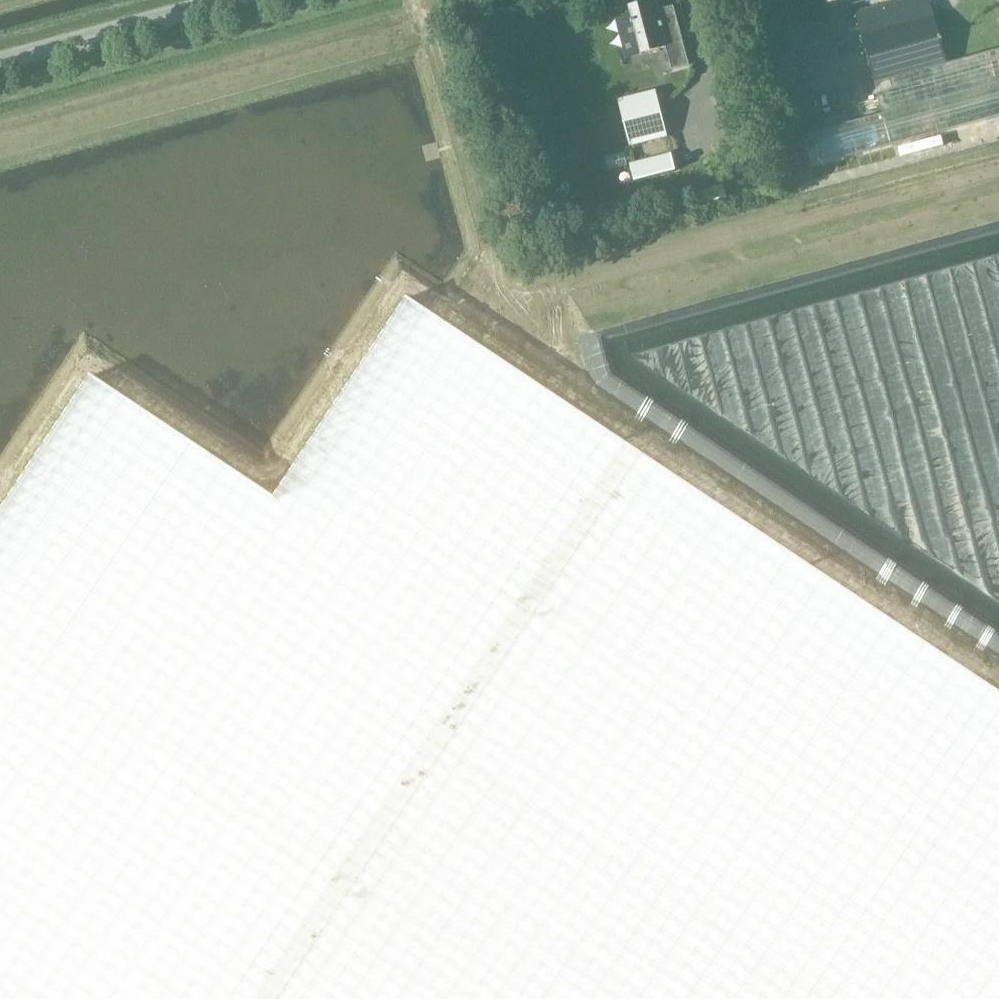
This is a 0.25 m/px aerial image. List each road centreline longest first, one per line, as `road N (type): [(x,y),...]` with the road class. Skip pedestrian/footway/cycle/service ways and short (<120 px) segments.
road 1 (unclassified): [(0,61),(225,0)]

